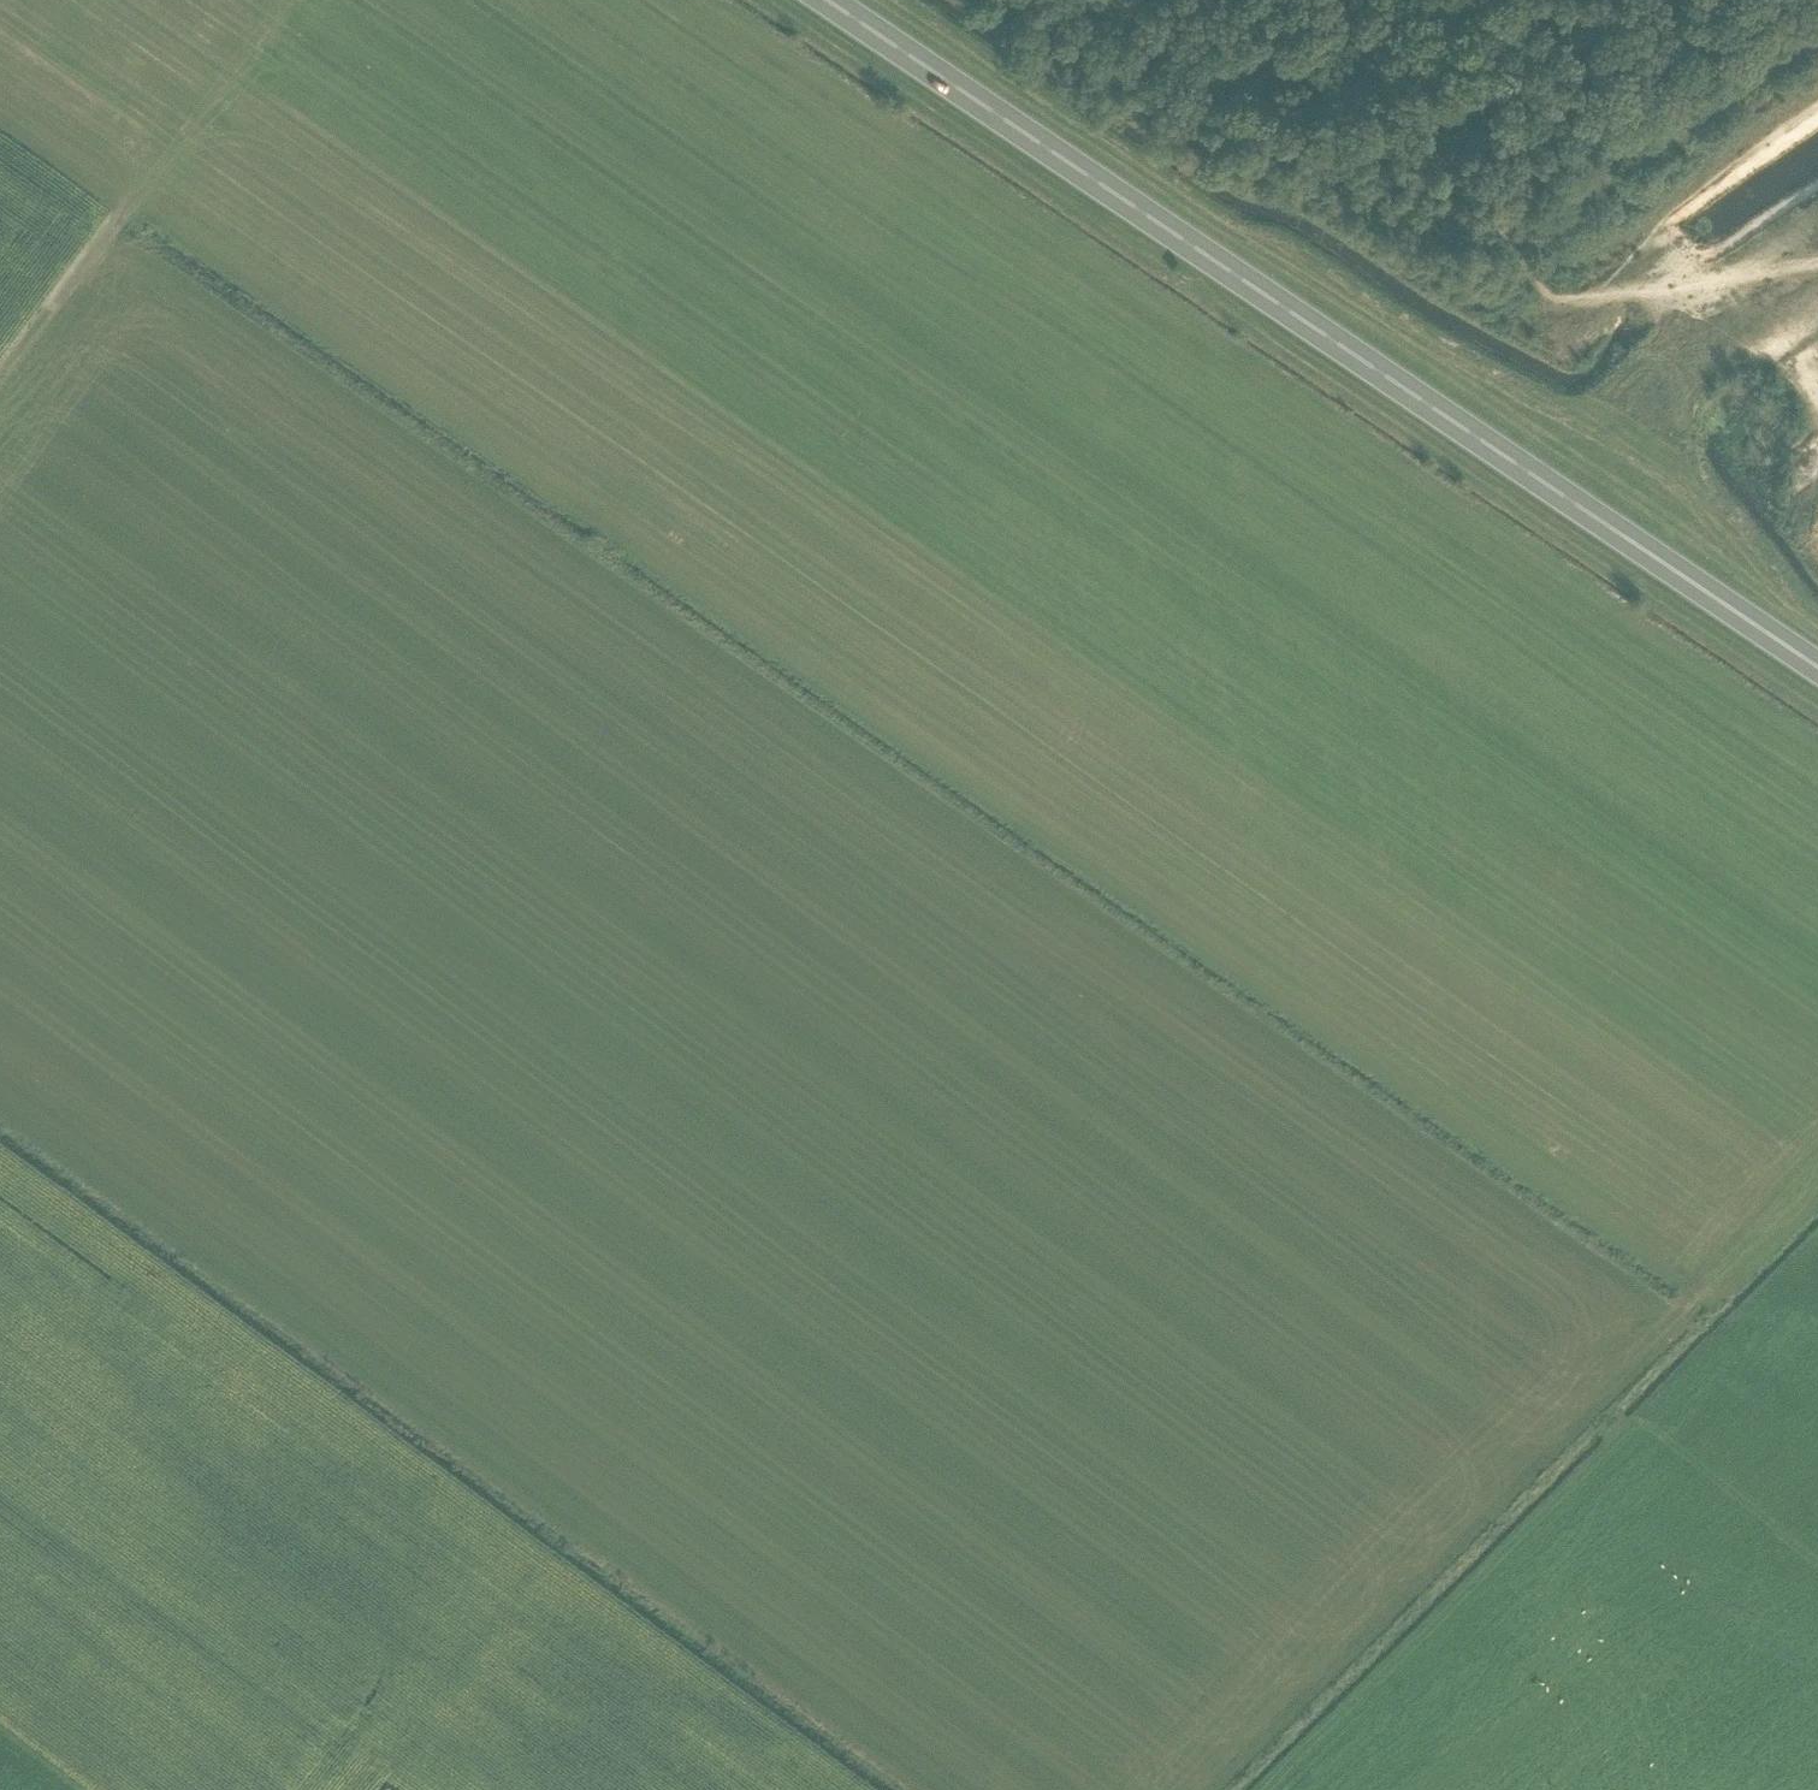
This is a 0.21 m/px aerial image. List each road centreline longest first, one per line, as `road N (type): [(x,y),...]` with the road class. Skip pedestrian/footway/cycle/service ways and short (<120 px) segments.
road 1 (trunk): [(1817,666),(828,0)]

